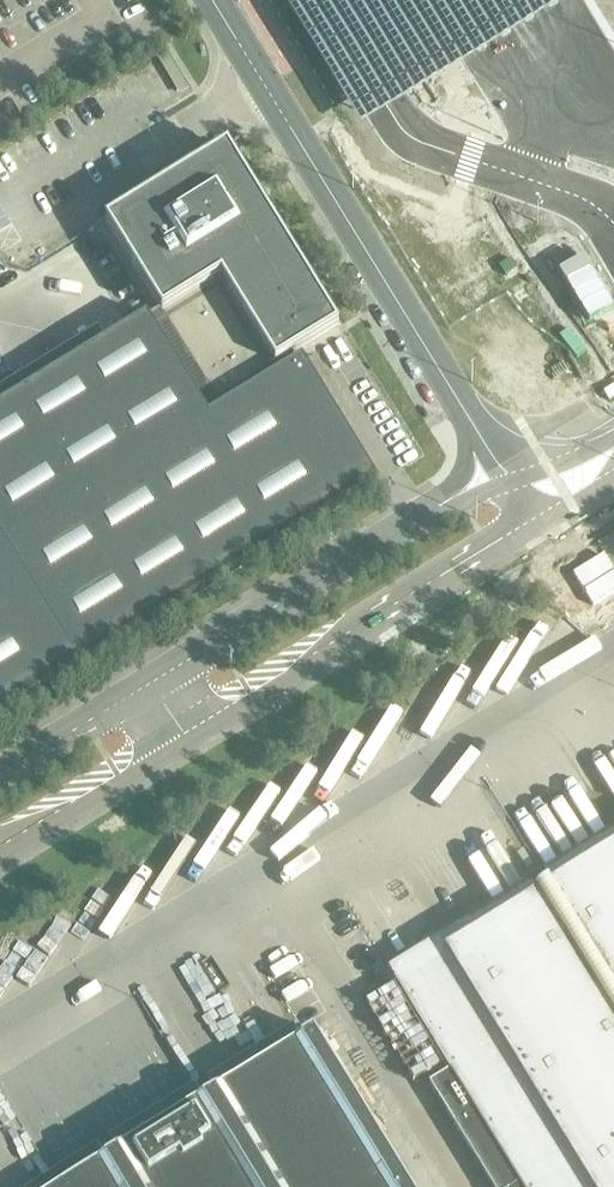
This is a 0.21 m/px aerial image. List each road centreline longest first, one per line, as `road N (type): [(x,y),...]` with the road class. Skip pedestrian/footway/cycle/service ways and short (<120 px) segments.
road 1 (unclassified): [(213,0),(500,468)]
road 2 (unclassified): [(500,468),(150,683)]
road 3 (unclassified): [(184,733),(520,527)]
road 4 (unclassified): [(334,20),(409,135),(581,198),(613,224)]
road 5 (unclassified): [(0,846),(184,733)]
road 6 (unclassified): [(150,683),(0,776)]
road 7 (unclassified): [(613,397),(500,468)]

